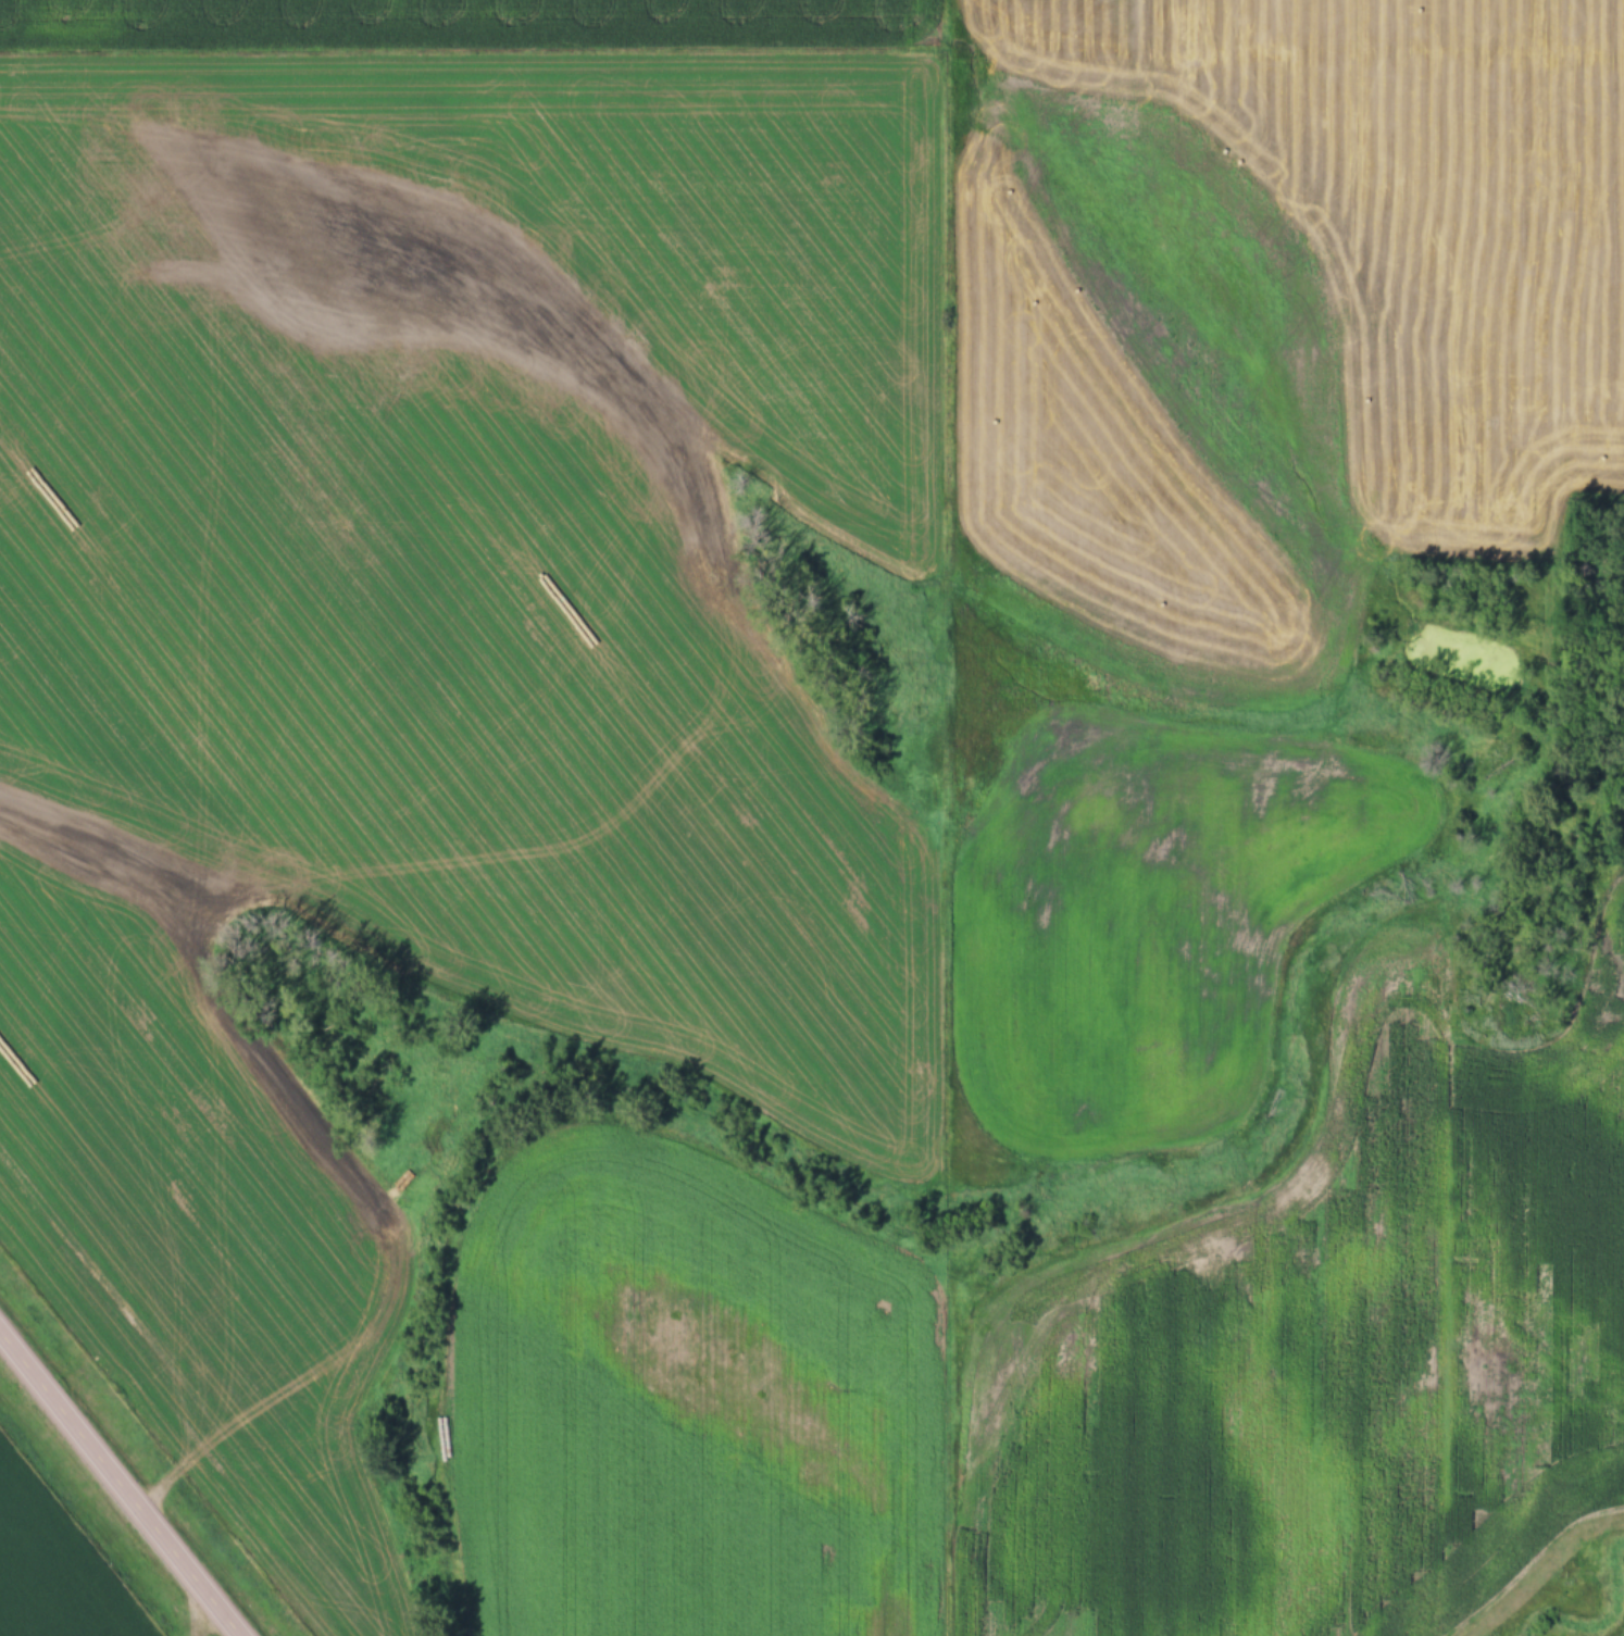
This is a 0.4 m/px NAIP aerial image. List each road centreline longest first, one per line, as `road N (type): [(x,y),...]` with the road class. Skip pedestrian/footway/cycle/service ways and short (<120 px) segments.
road 1 (primary): [(244,1635),(0,1329)]

